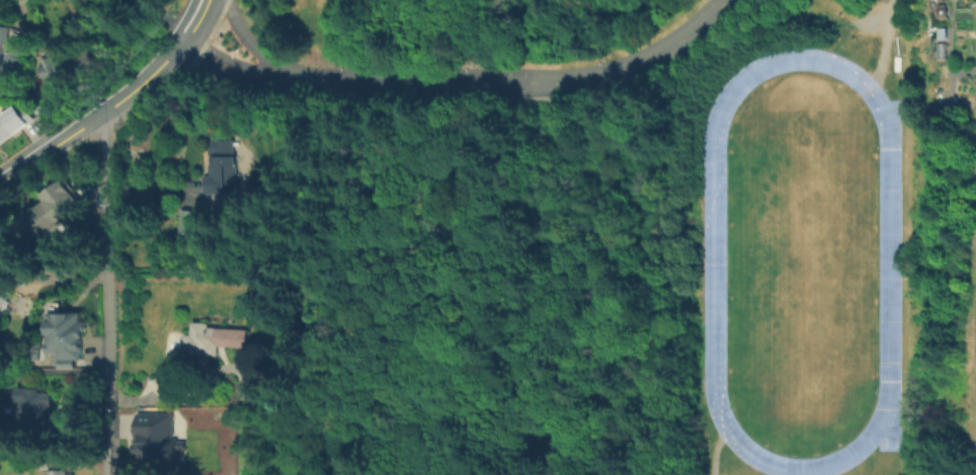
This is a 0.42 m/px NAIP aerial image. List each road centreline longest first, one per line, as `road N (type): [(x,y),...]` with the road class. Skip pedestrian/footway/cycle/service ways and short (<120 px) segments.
road 1 (residential): [(98,121),(107,136),(109,474)]

